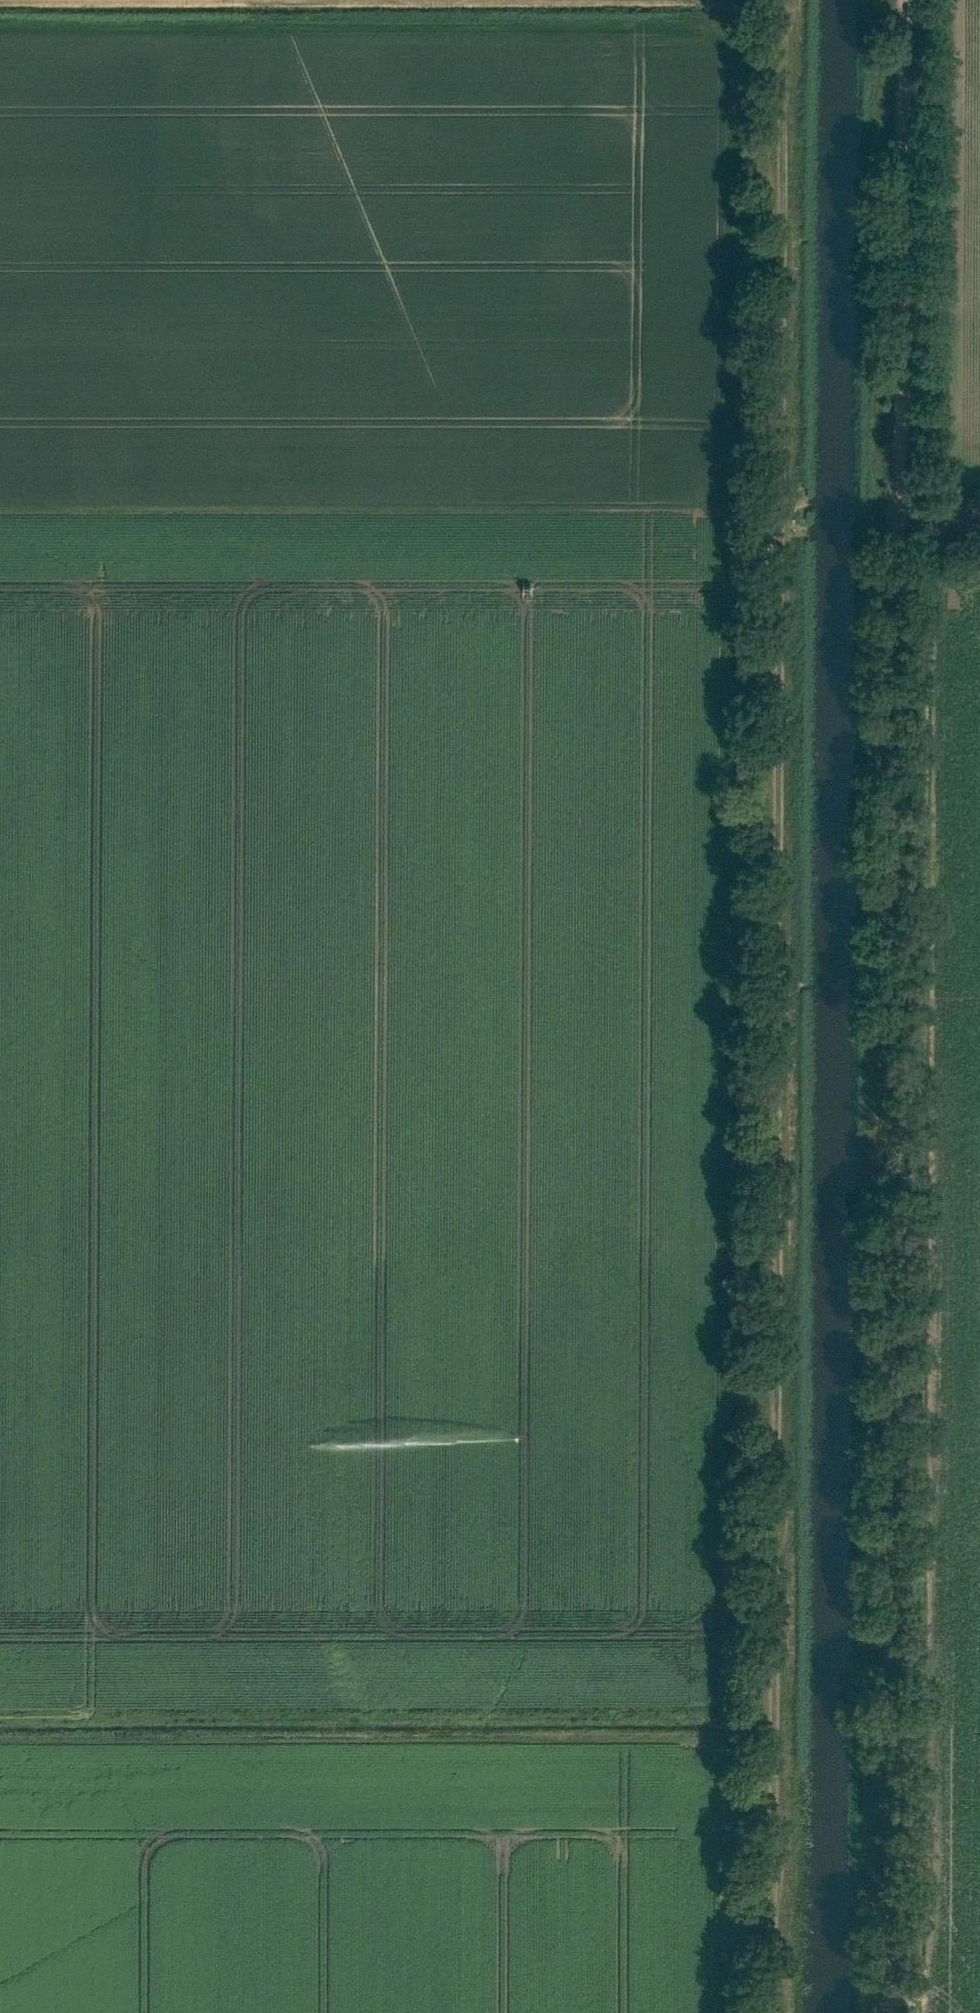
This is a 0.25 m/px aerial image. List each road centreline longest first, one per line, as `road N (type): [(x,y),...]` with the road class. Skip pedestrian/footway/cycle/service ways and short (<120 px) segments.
road 1 (track): [(899,542),(895,2012)]
road 2 (track): [(904,0),(899,542)]

